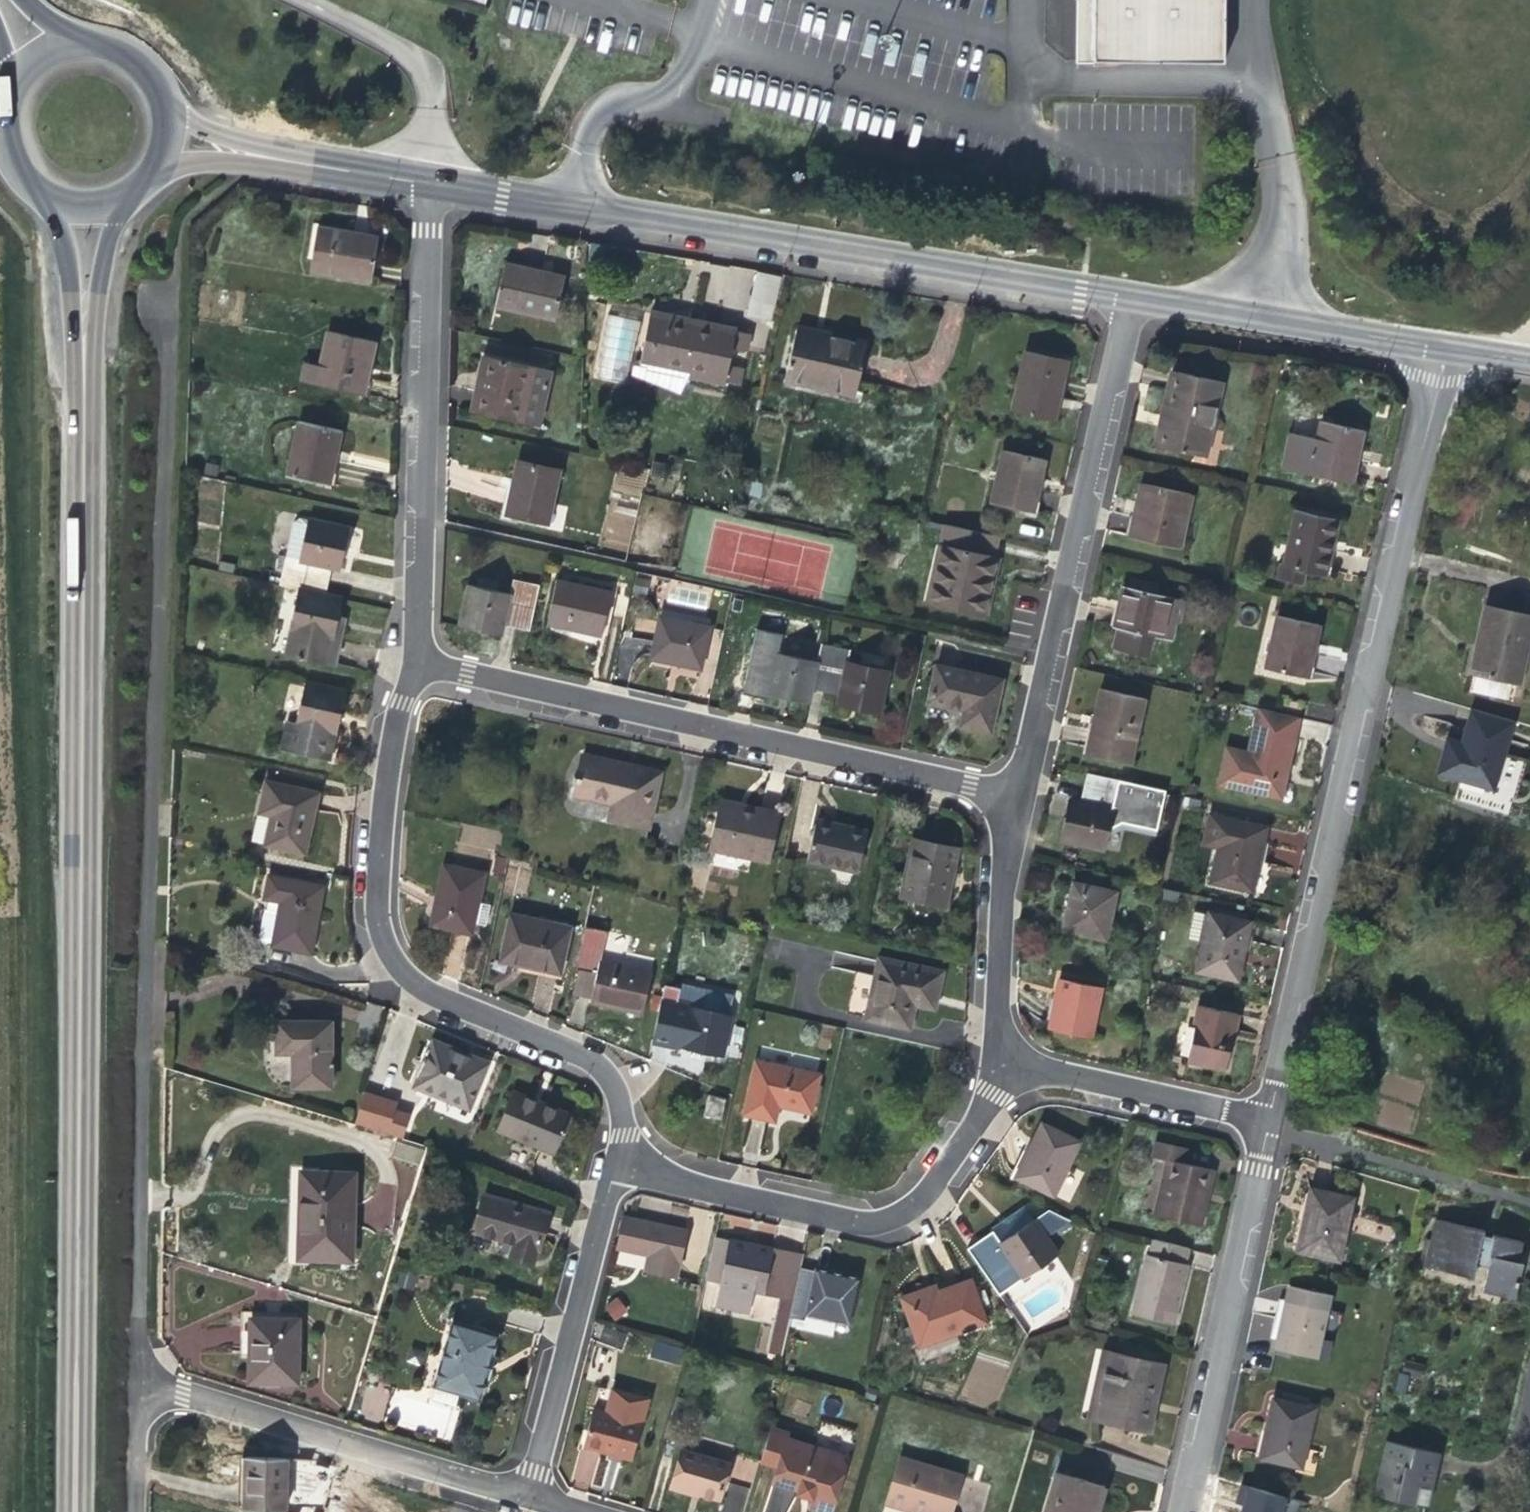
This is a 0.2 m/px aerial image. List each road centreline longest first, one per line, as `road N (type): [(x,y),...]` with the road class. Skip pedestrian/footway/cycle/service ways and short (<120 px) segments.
road 1 (primary): [(81,401),(71,1511)]
road 2 (residential): [(153,296),(163,384),(133,1381)]
road 3 (residential): [(1265,1124),(1445,359)]
road 4 (tertiary): [(423,182),(1133,307)]
road 5 (residential): [(626,1162),(617,1099),(595,1068),(424,990),(383,948),(379,882),(402,704),(421,660)]
road 6 (residential): [(421,660),(1017,797)]
road 7 (residential): [(1133,307),(1017,797)]
road 8 (residential): [(421,660),(423,182)]
road 9 (residential): [(1002,1067),(981,1117),(931,1188),(893,1220),(841,1222),(626,1162)]
road 10 (residential): [(133,1381),(525,1498)]
road 11 (residential): [(1182,1511),(1265,1124)]
road 12 (residential): [(525,1498),(626,1162)]
road 13 (tertiary): [(1133,307),(1445,359)]
road 14 (residential): [(1017,797),(1001,942),(1002,1067)]
road 15 (residential): [(1265,1124),(1002,1067)]
road 16 (primary): [(41,194),(65,253),(81,401)]
road 17 (primary): [(81,401),(92,294),(122,195)]
road 18 (tertiary): [(287,160),(423,182)]
road 19 (tertiary): [(150,170),(287,160)]
road 20 (tertiary): [(287,160),(164,112)]
road 21 (residential): [(133,1381),(130,1511)]
road 22 (primary): [(164,112),(145,69),(127,53),(73,41)]

